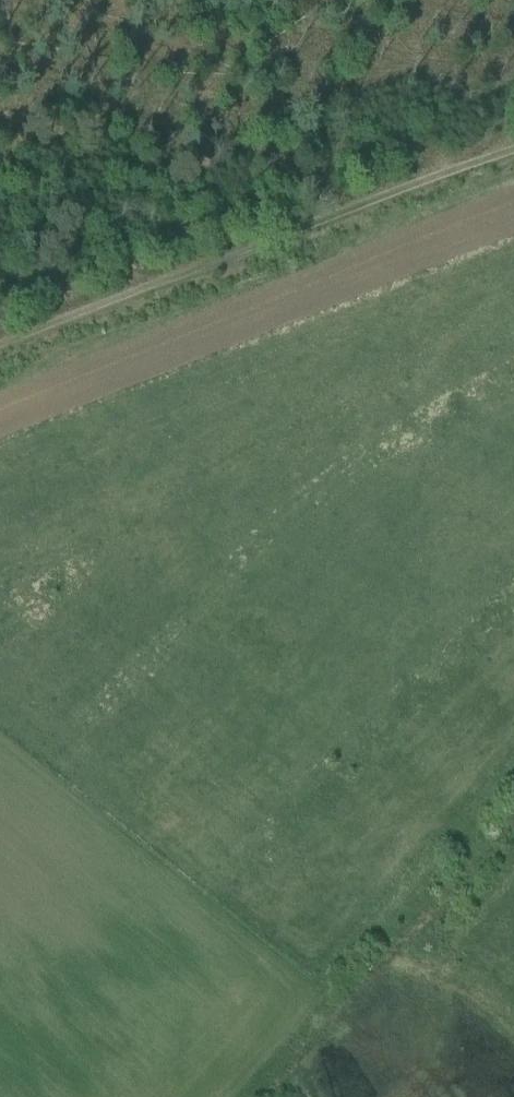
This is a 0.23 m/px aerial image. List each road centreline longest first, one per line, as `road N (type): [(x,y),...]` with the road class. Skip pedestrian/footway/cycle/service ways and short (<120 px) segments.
road 1 (track): [(0,336),(513,136)]

